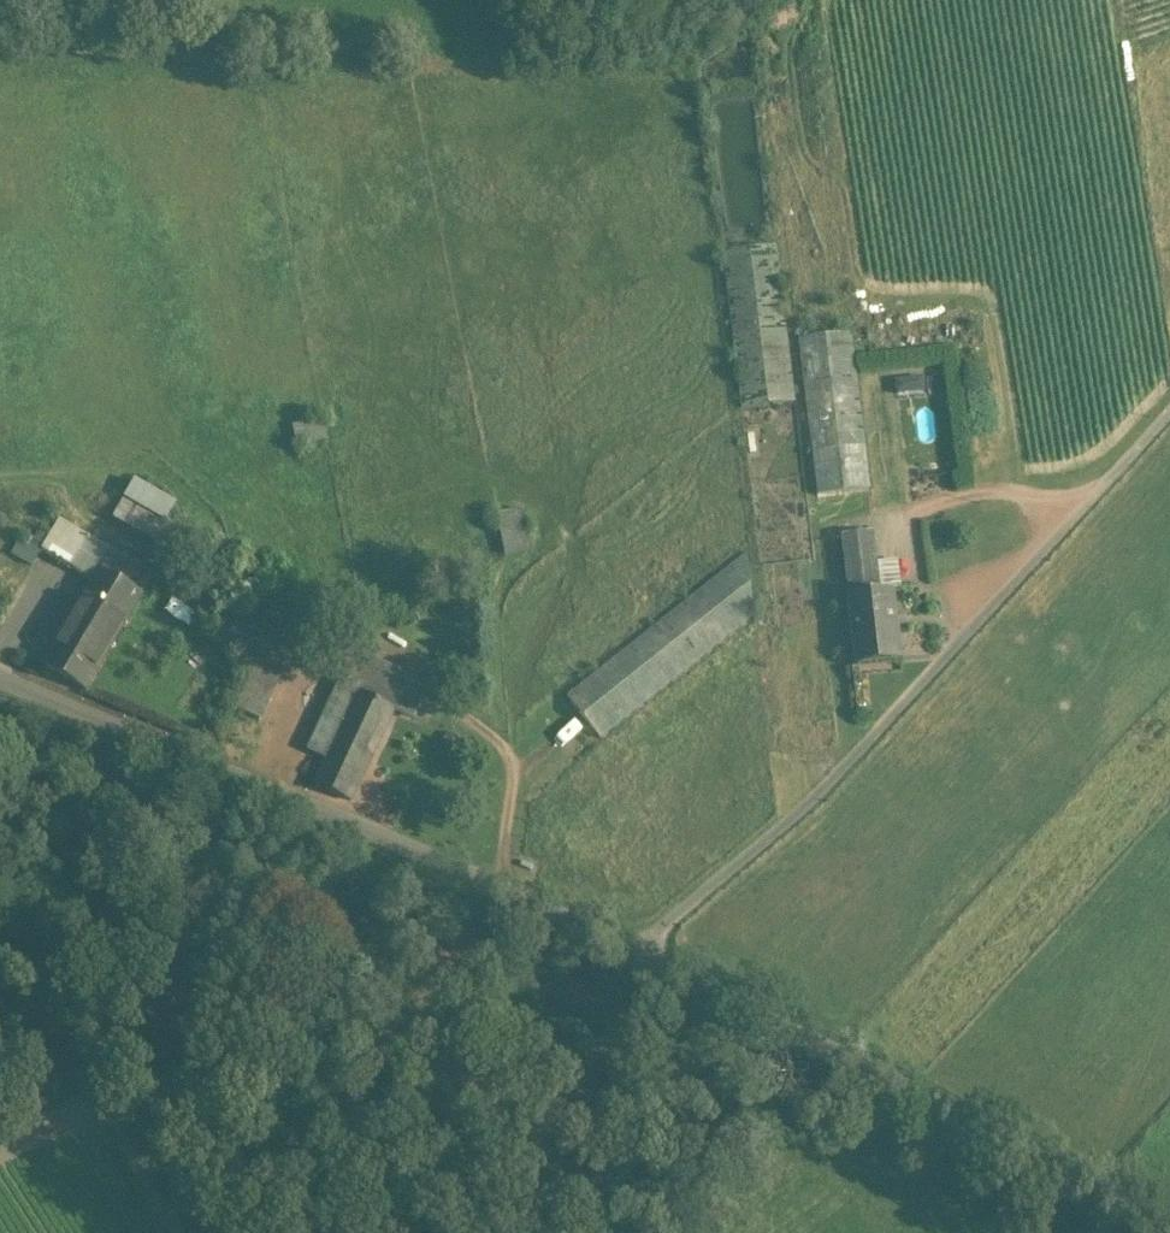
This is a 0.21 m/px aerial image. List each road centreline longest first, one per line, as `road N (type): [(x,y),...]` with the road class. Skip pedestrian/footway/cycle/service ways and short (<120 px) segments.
road 1 (unclassified): [(644,949),(804,811),(1169,431)]
road 2 (unclassified): [(0,684),(644,949)]
road 3 (unclassified): [(644,949),(1169,1218)]

